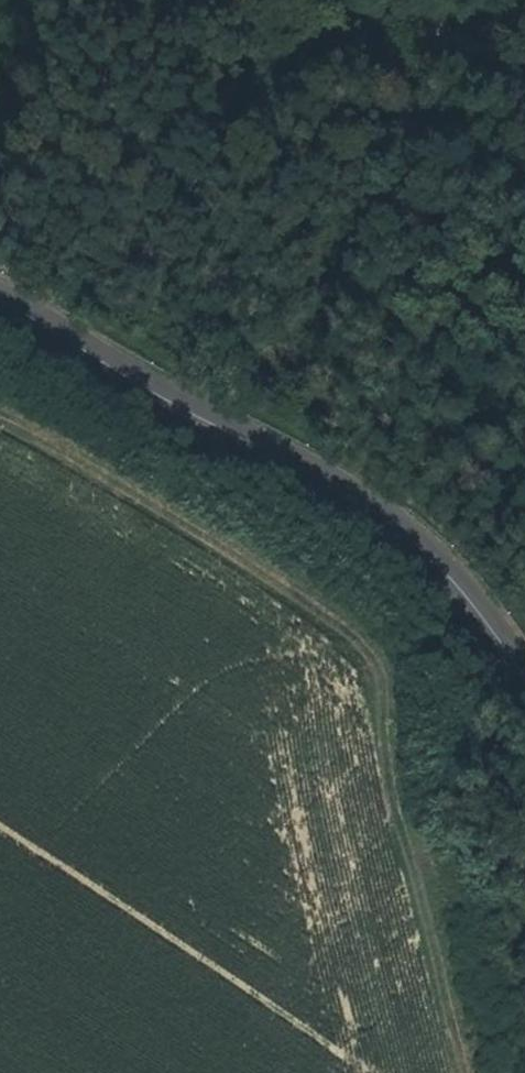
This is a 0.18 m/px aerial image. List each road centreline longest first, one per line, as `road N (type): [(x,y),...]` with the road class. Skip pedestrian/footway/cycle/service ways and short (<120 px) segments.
road 1 (track): [(465,1072),(377,770),(367,664),(0,406)]
road 2 (tertiary): [(0,298),(327,481),(413,542),(474,598),(524,674)]

